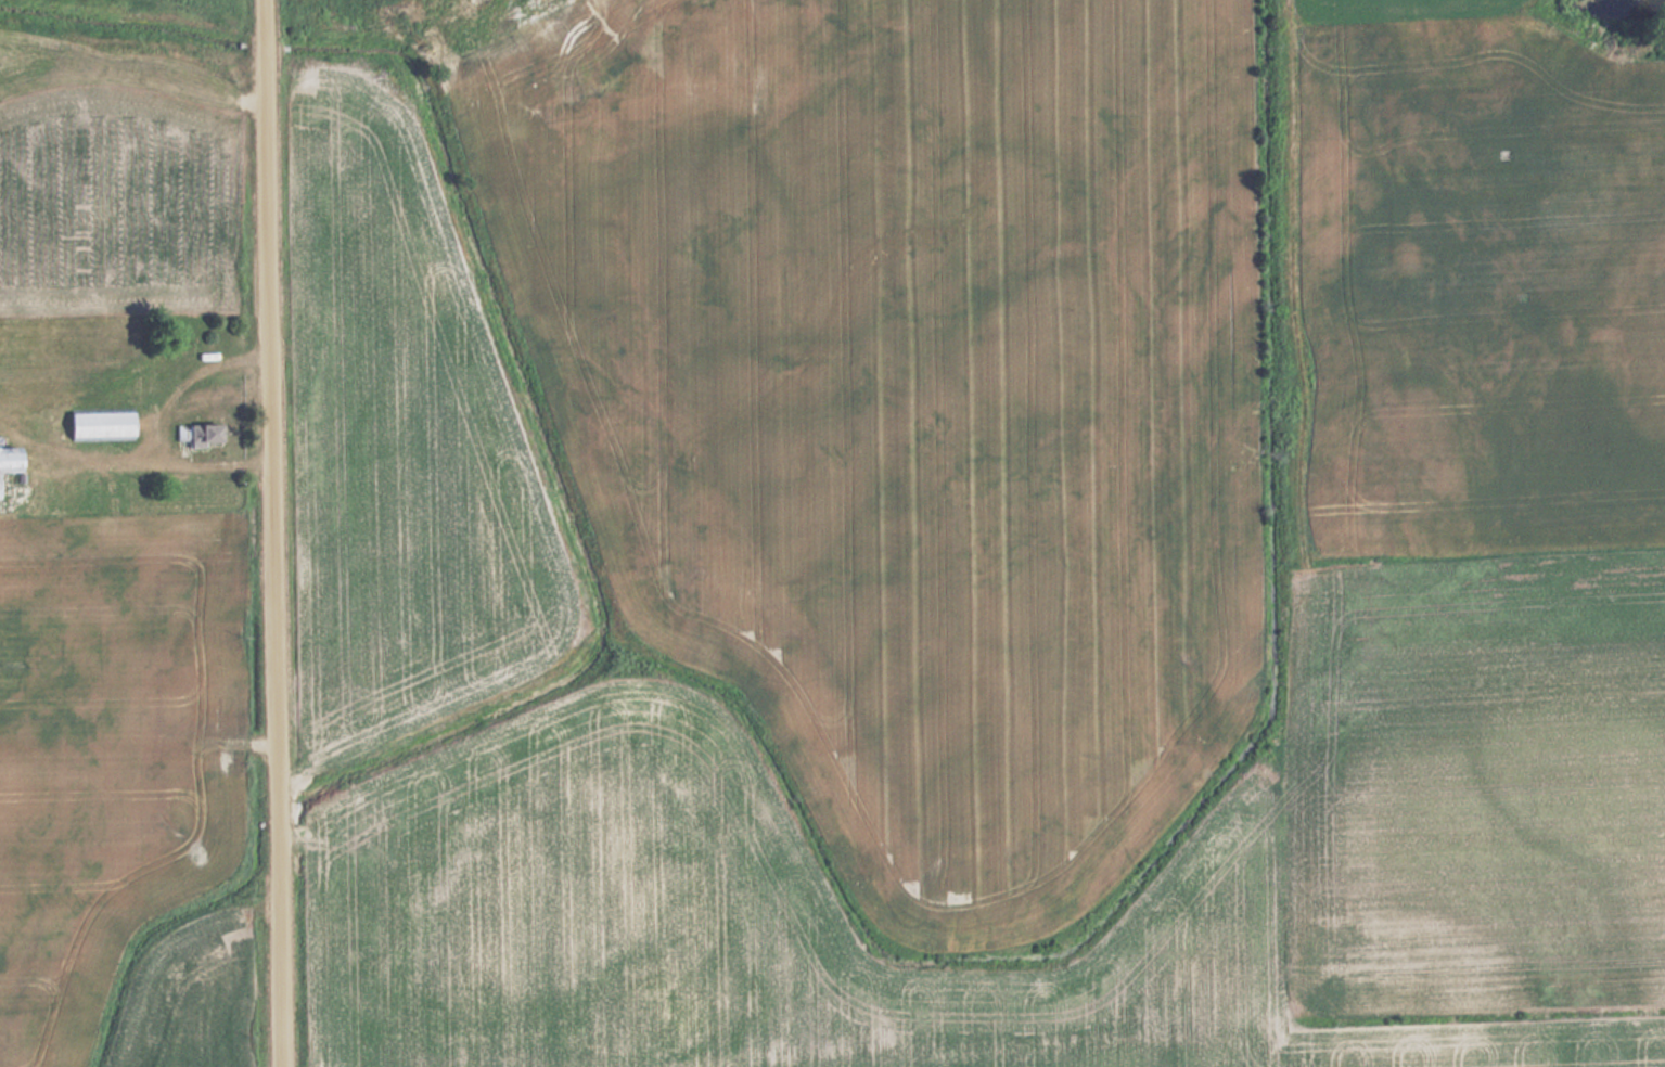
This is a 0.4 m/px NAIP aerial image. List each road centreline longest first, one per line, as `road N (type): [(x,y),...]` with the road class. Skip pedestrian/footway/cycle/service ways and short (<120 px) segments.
road 1 (residential): [(279,1066),(261,0)]

